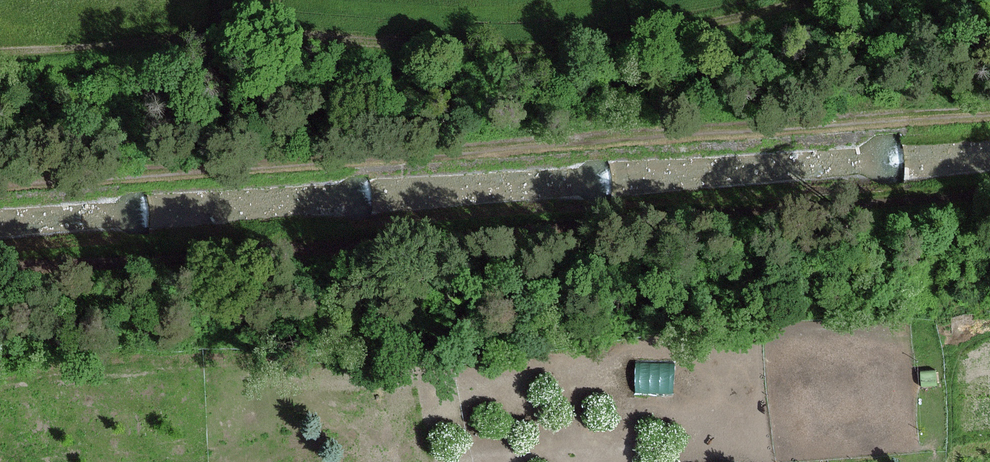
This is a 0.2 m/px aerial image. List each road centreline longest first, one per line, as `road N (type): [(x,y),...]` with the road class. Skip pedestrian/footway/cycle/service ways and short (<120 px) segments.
road 1 (track): [(989,186),(0,260)]
road 2 (track): [(989,114),(0,186)]
road 3 (track): [(0,42),(73,24),(280,6),(503,45),(561,46),(855,0)]

